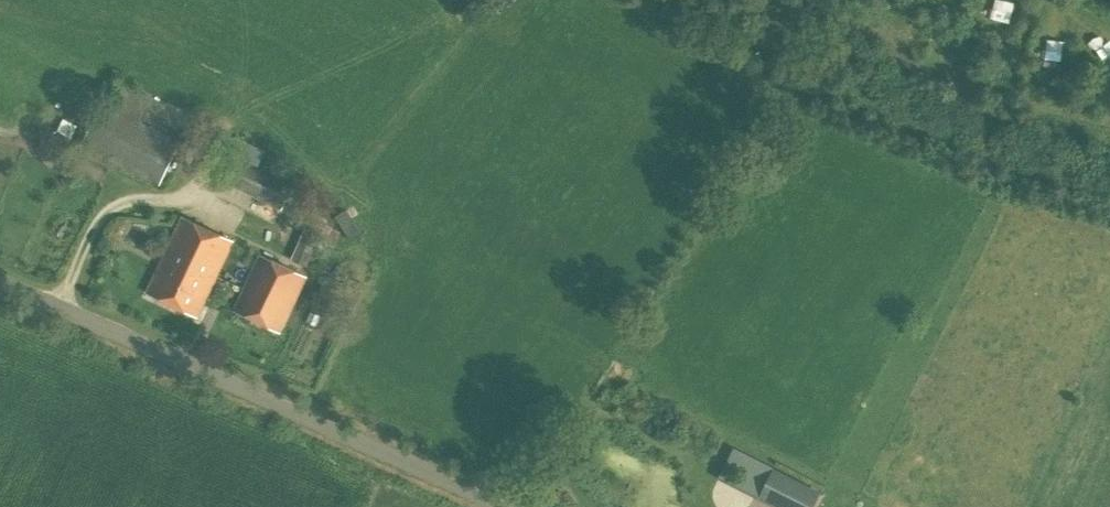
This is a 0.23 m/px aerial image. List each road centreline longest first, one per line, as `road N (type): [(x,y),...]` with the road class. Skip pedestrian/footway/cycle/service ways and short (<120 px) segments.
road 1 (unclassified): [(499,506),(0,280)]
road 2 (track): [(849,0),(801,20),(740,16),(727,0)]

